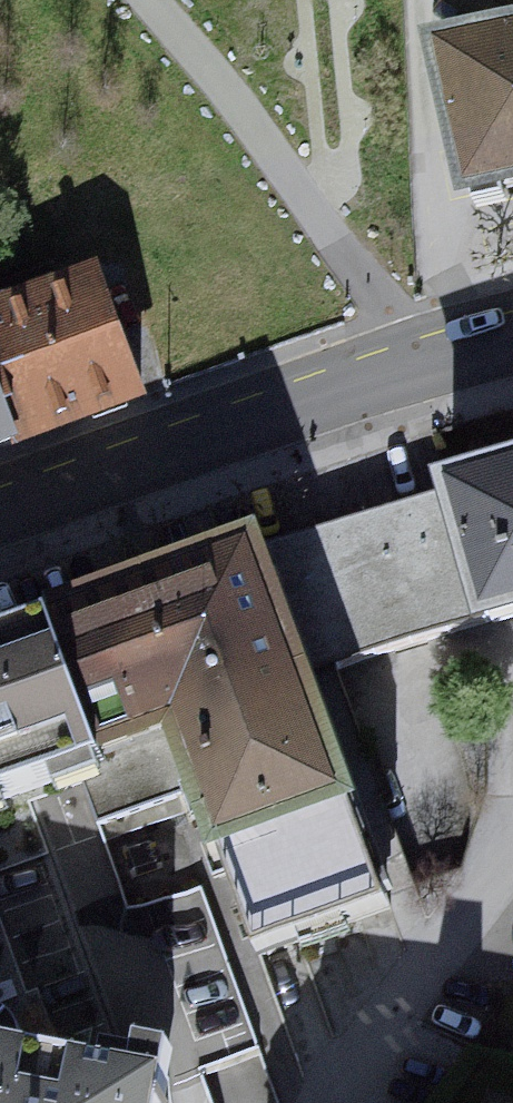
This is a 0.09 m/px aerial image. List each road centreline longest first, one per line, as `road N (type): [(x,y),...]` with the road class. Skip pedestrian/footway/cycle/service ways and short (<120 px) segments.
road 1 (residential): [(512,341),(0,514)]
road 2 (residential): [(512,858),(319,1102)]

